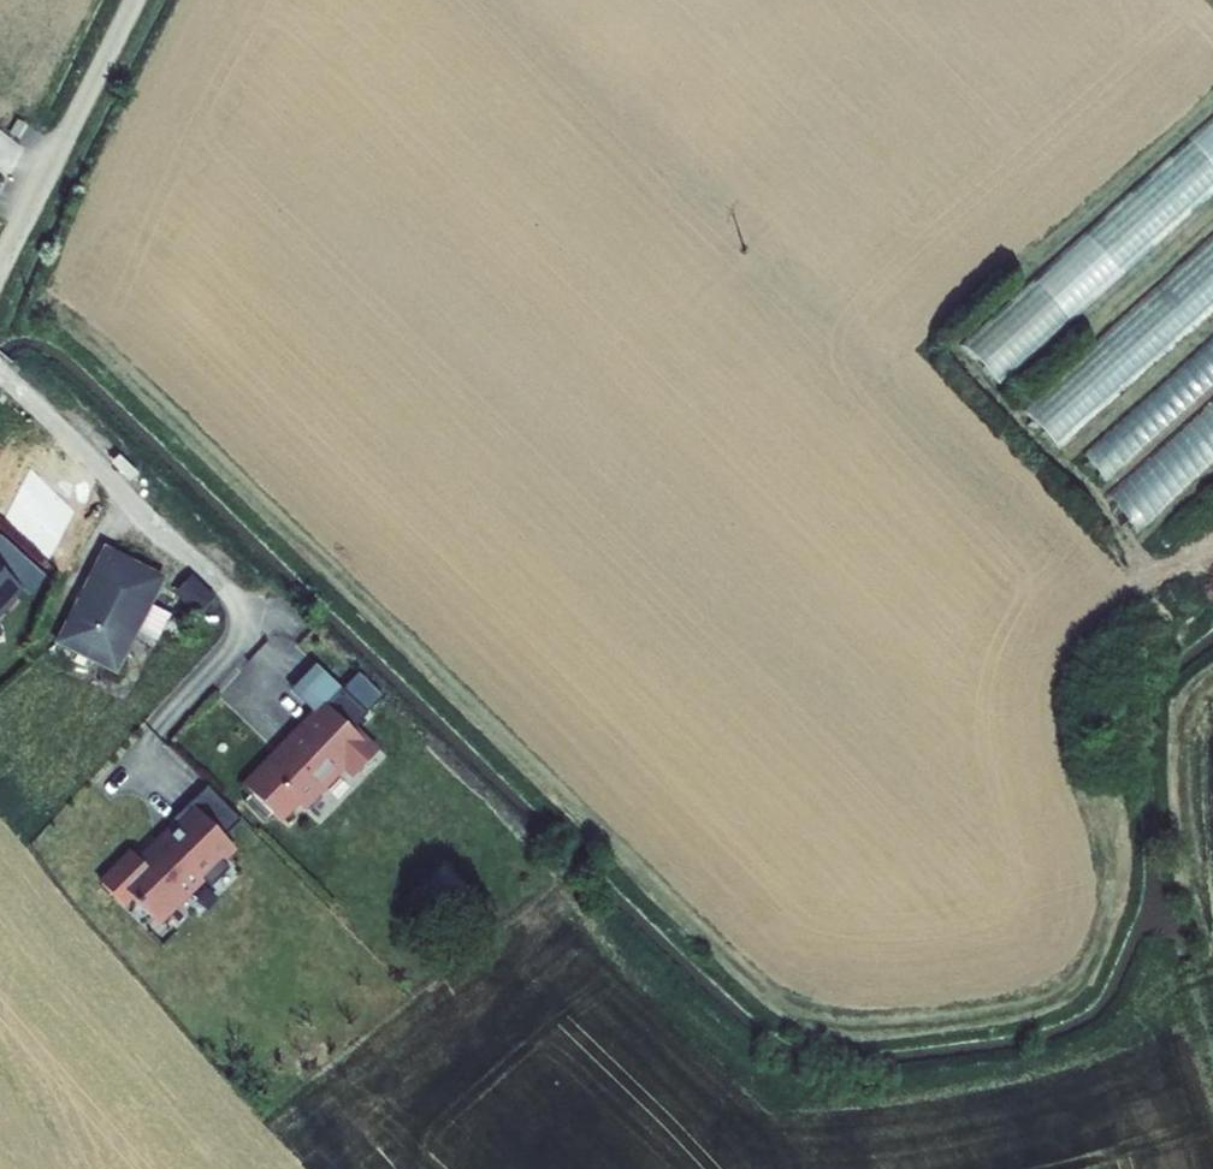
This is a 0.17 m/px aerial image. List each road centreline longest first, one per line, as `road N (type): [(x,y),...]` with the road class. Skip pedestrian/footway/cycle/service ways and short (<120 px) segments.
road 1 (unclassified): [(46,181),(136,0)]

